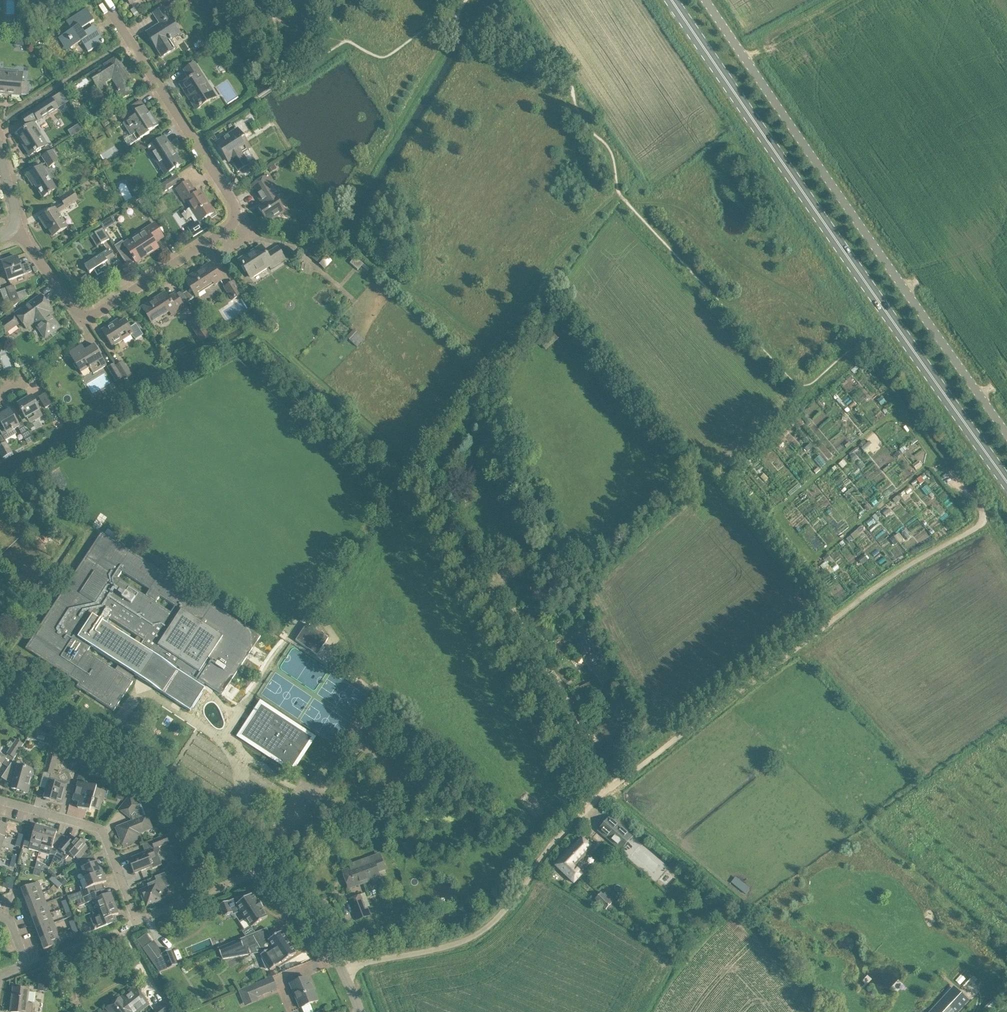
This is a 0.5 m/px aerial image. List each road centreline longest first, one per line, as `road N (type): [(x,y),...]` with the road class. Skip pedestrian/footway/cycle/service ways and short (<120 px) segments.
road 1 (unclassified): [(342,966),(445,947),(480,931),(610,787),(870,591),(985,518),(981,507)]
road 2 (secondary): [(1006,481),(677,0)]
road 3 (residential): [(20,236),(92,316),(236,214),(107,0)]
road 4 (unclassified): [(712,0),(1006,433)]
road 5 (unclassified): [(273,870),(12,692)]
road 6 (residential): [(143,921),(103,828),(0,801)]
road 7 (track): [(836,618),(710,471)]
road 8 (residential): [(143,921),(273,870)]

